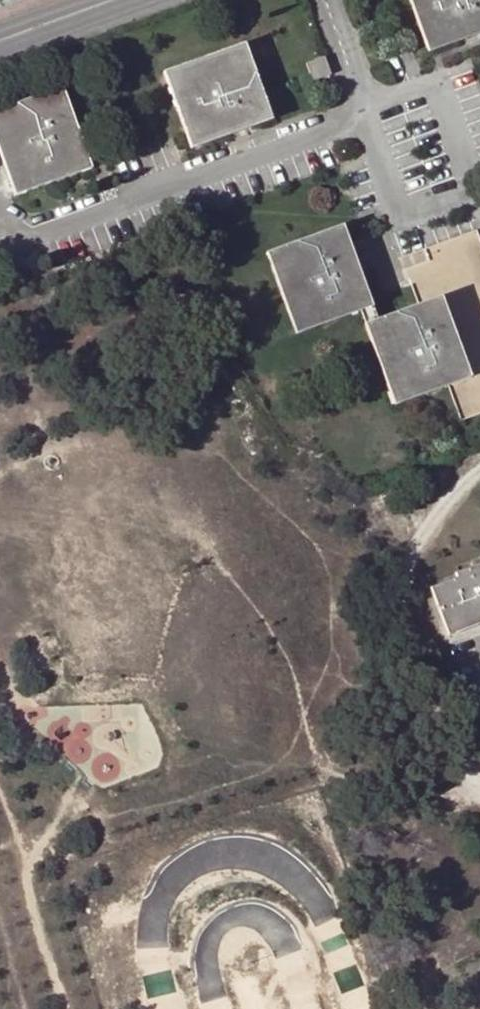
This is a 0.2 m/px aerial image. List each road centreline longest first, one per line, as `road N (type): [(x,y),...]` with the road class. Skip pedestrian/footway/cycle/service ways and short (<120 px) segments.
road 1 (residential): [(0,215),(11,232),(32,236),(373,101)]
road 2 (residential): [(373,101),(436,92),(479,198)]
road 3 (residential): [(0,41),(116,0)]

